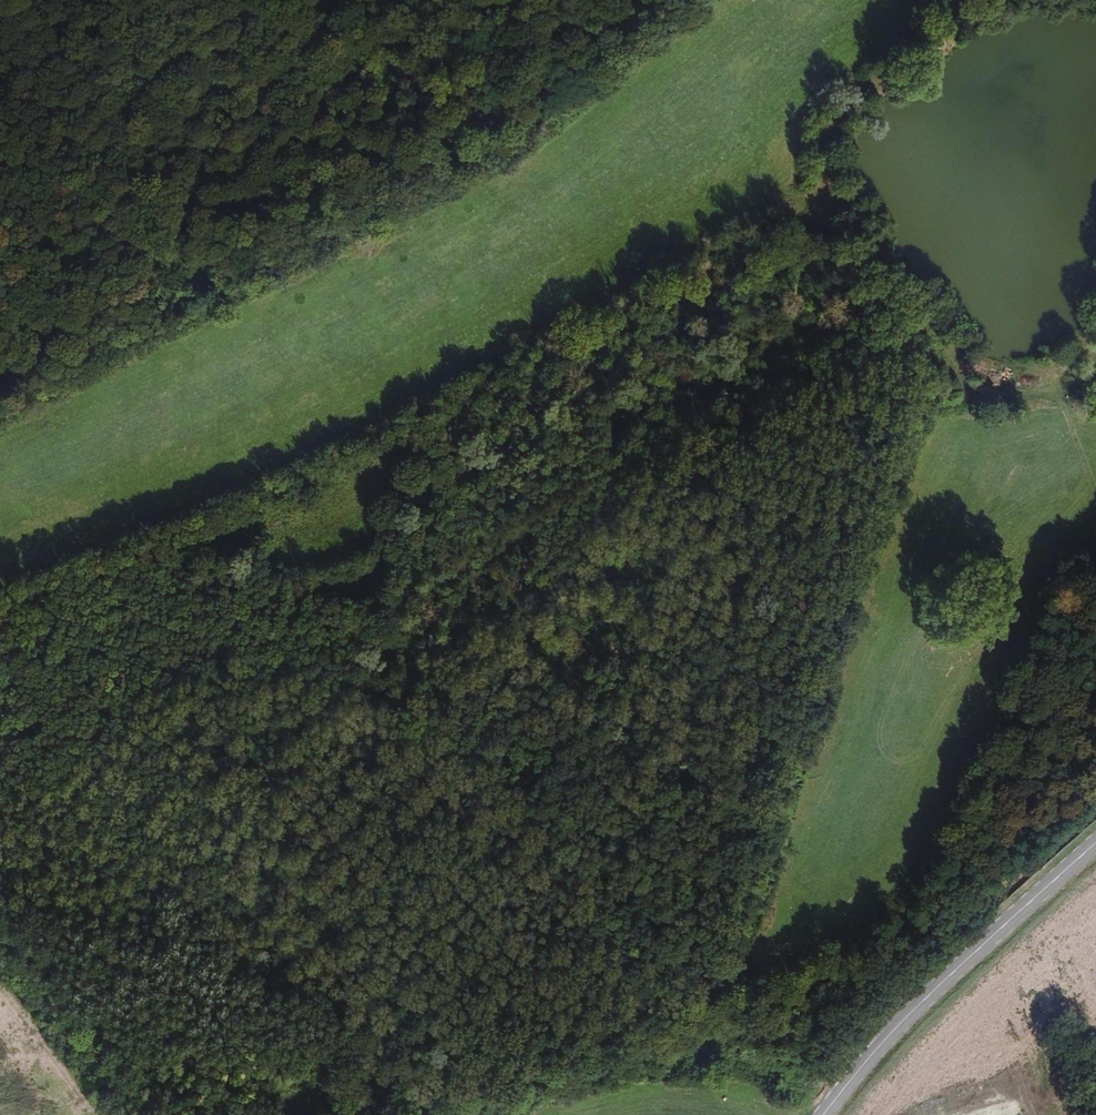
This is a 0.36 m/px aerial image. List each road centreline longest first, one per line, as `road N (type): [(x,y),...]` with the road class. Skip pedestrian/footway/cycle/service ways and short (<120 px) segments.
road 1 (secondary): [(1095,837),(821,1114)]

